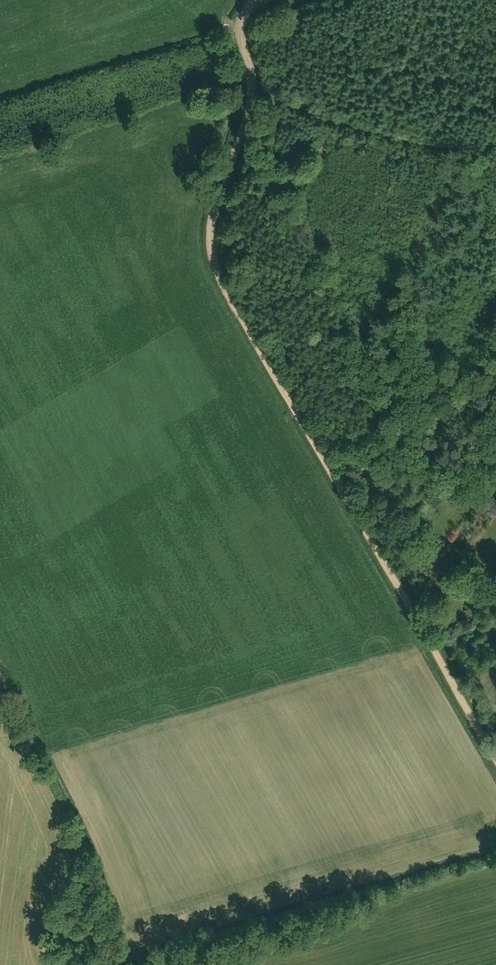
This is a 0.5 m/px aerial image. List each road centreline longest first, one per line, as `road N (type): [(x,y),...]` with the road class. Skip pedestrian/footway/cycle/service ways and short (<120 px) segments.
road 1 (track): [(252,0),(240,24),(255,93),(206,234),(220,274),(495,757)]
road 2 (track): [(495,215),(479,183),(477,157),(255,93)]

